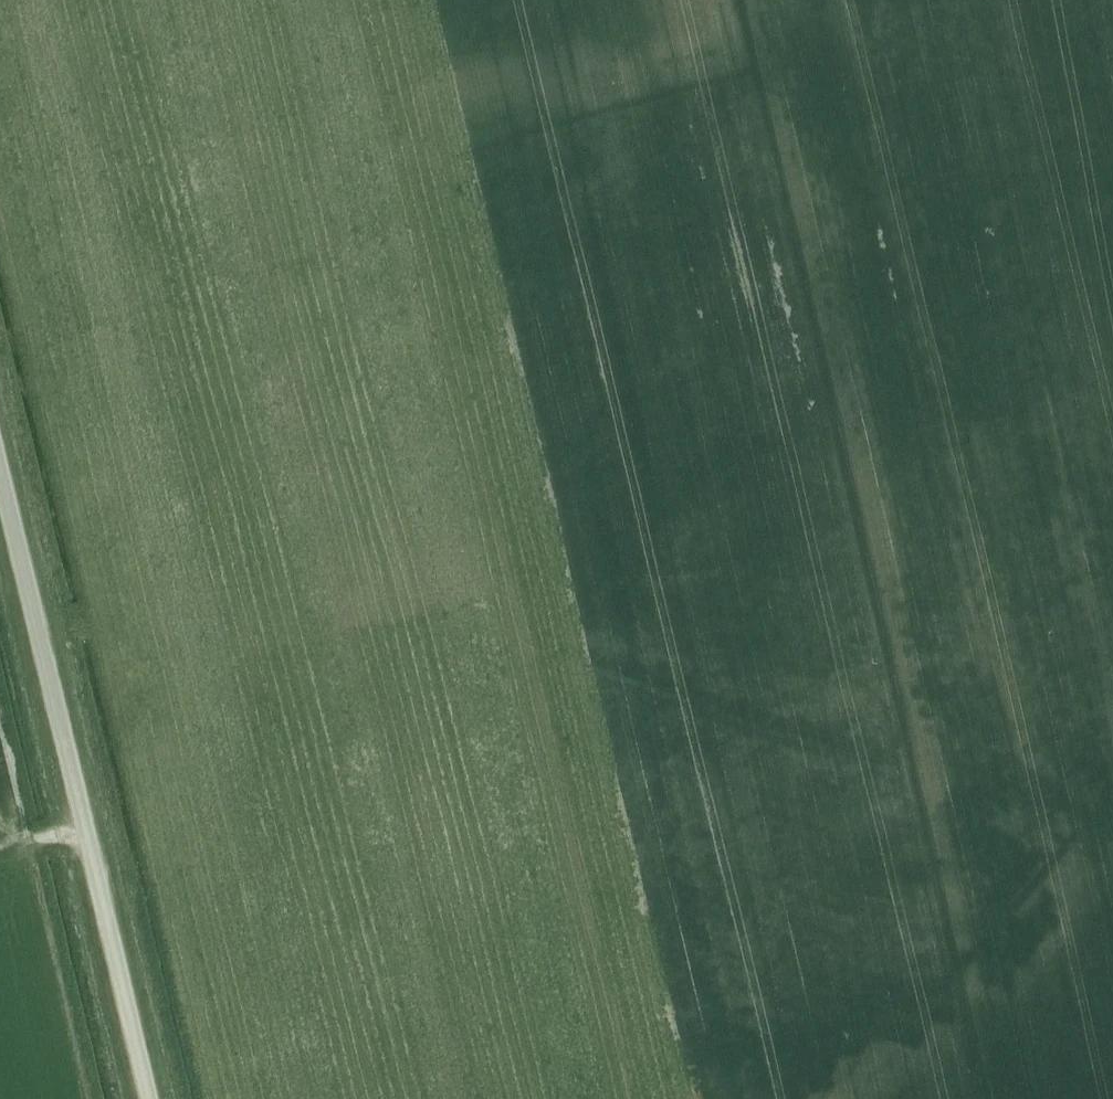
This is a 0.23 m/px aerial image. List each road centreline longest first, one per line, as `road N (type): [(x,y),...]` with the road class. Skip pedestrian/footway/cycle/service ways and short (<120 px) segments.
road 1 (unclassified): [(147,1098),(0,486)]

